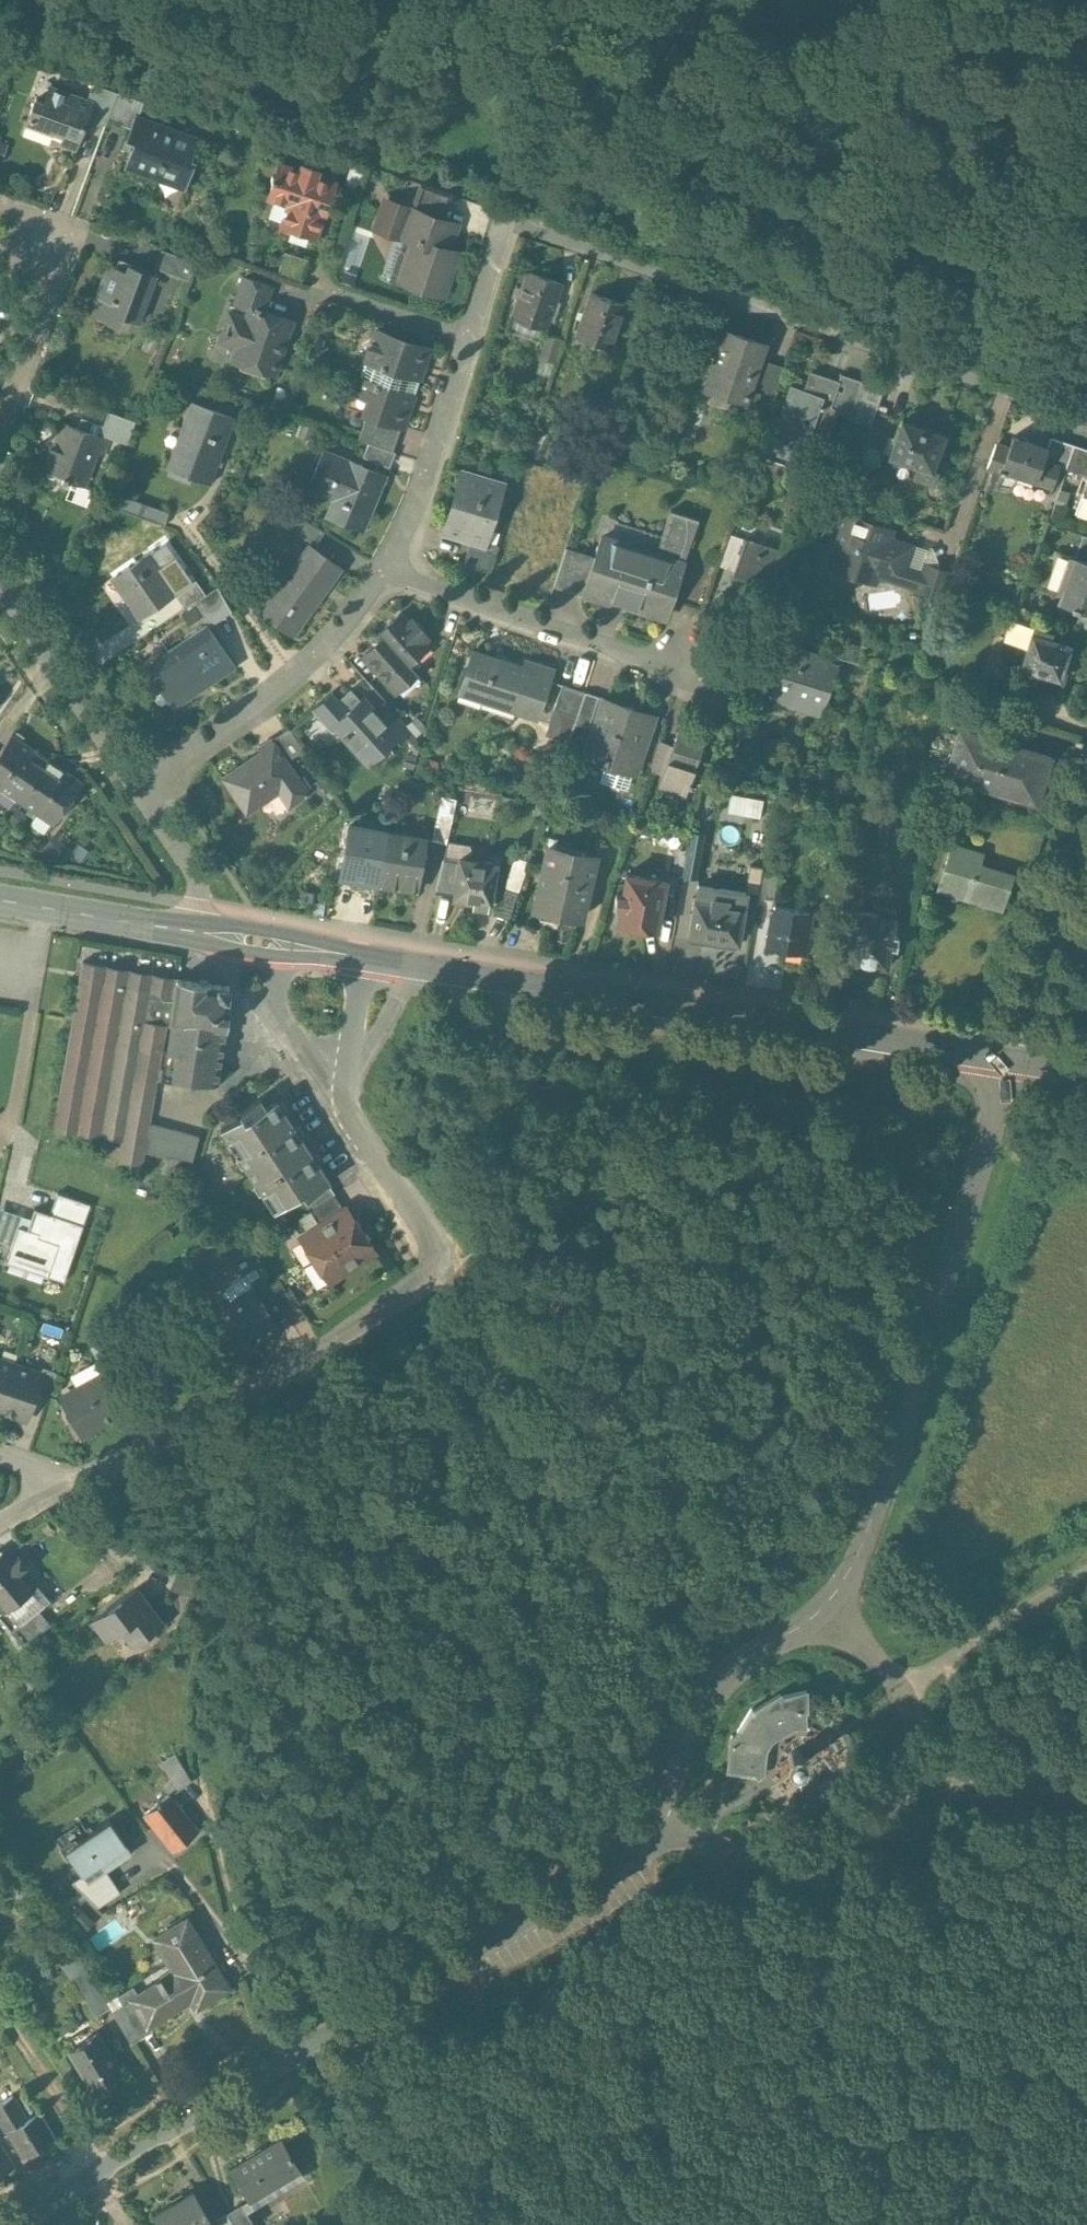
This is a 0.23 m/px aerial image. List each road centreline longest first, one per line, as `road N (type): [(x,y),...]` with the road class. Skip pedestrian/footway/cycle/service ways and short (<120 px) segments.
road 1 (tertiary): [(1,2224),(565,1908),(628,1854),(718,1687),(816,1617),(854,1573),(968,1204),(1003,1060)]
road 2 (track): [(0,0),(1086,369)]
road 3 (secondary): [(365,959),(1003,1060)]
road 4 (residential): [(1086,421),(513,218)]
road 5 (residential): [(451,1269),(59,1483)]
road 6 (residential): [(401,570),(513,218)]
road 7 (residential): [(138,790),(305,673),(401,570)]
road 8 (residential): [(451,1269),(349,1110),(344,1085),(365,959)]
road 9 (residential): [(1003,1060),(1022,1032),(1086,802)]
road 10 (residential): [(401,570),(646,656)]
road 11 (residential): [(138,790),(0,579)]
road 12 (track): [(906,1682),(1086,1572)]
road 13 (secondary): [(0,898),(202,933)]
road 14 (secondary): [(202,933),(365,959)]
road 15 (unclassified): [(202,933),(195,881),(138,790)]

